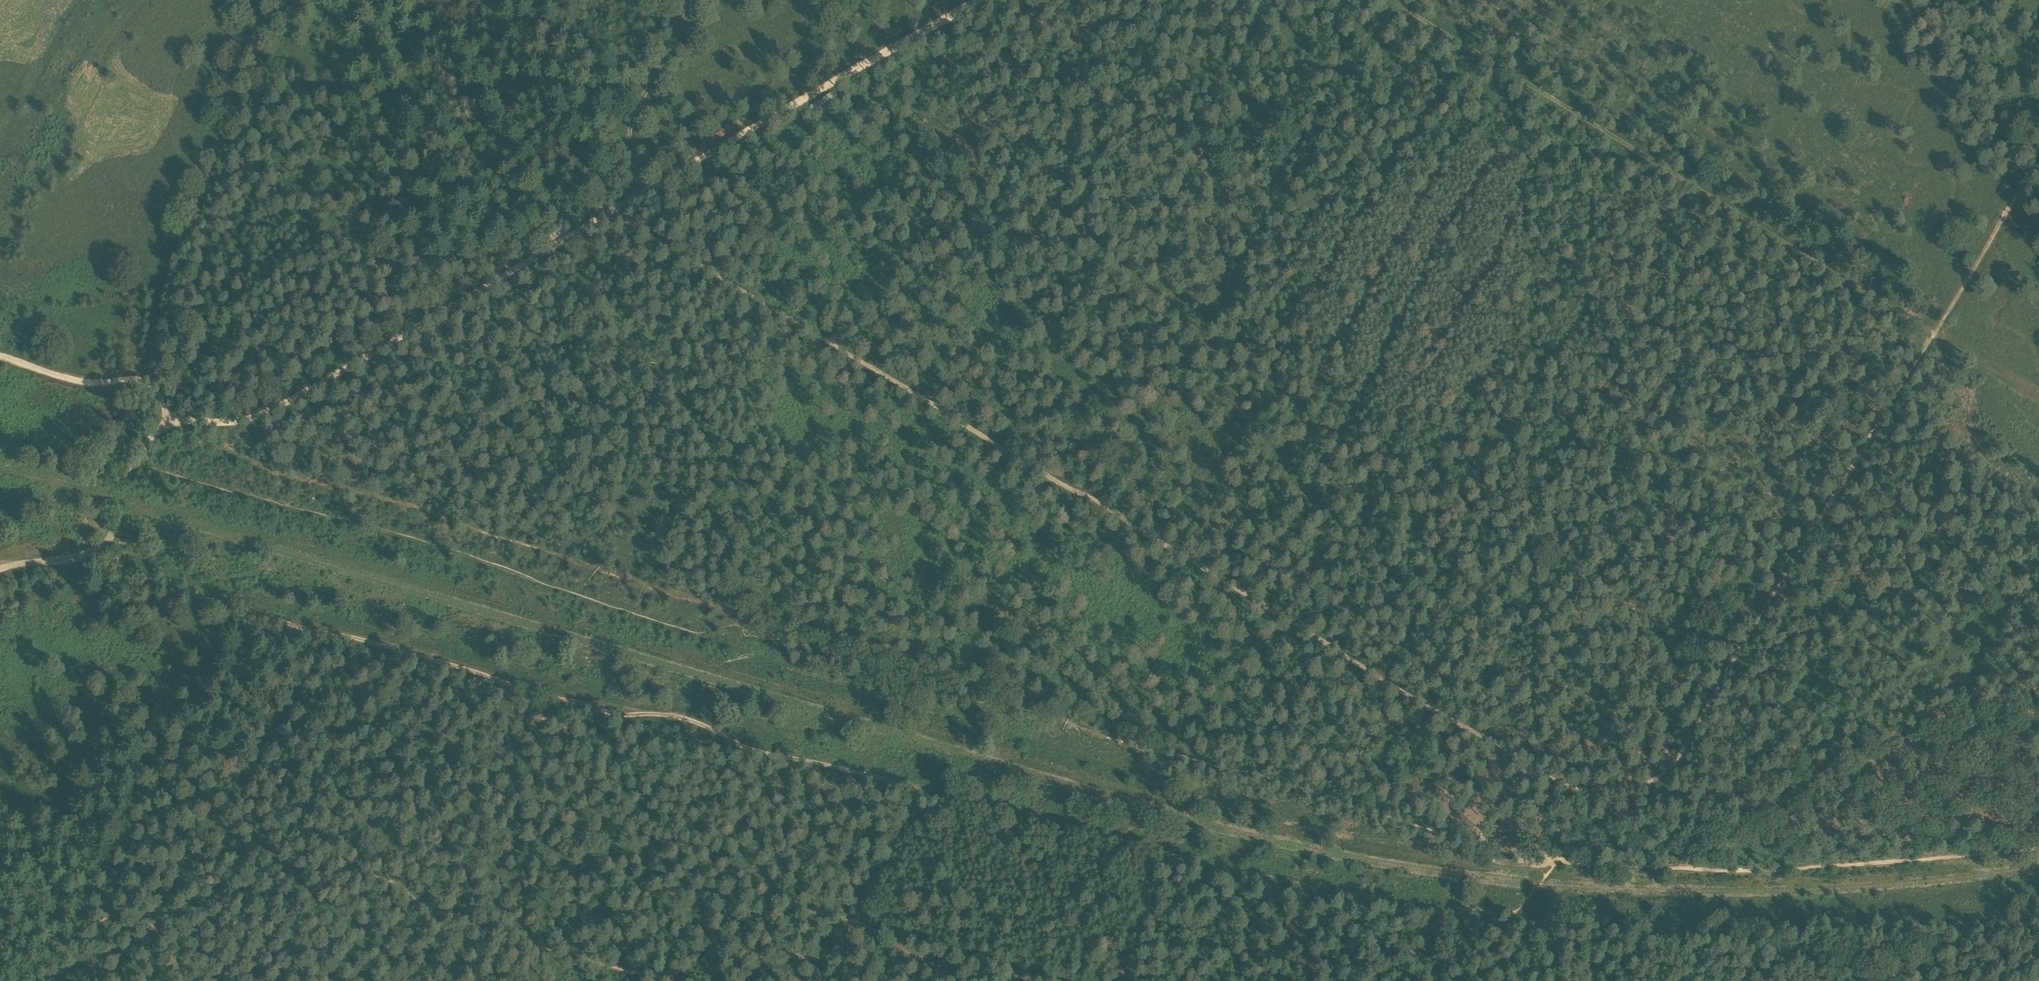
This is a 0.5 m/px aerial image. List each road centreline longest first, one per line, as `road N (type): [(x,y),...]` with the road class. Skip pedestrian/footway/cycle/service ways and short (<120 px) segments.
road 1 (track): [(930,787),(764,752),(674,715),(621,715),(579,703),(220,598),(94,552)]
road 2 (track): [(1523,761),(1564,785),(1602,791),(1669,772),(1936,333)]
road 3 (track): [(1936,333),(1391,0)]
road 4 (track): [(1102,510),(1405,0)]
road 5 (track): [(801,980),(306,675)]
road 6 (track): [(617,217),(1102,510)]
road 7 (track): [(648,198),(269,414),(223,426),(175,419)]
road 8 (track): [(1102,510),(1523,761)]
road 9 (track): [(992,0),(648,198)]
road 10 (track): [(154,375),(175,280),(226,155),(266,0)]
road 11 (track): [(306,675),(129,980)]
road 12 (track): [(993,703),(1102,510)]
road 13 (track): [(821,980),(930,787)]
road 14 (track): [(648,198),(631,127),(692,0)]
road 15 (track): [(2038,160),(1936,333)]
road 16 (track): [(128,484),(104,546),(0,571)]
road 17 (track): [(154,375),(93,388),(0,358)]
road 18 (track): [(2038,396),(1936,333)]

